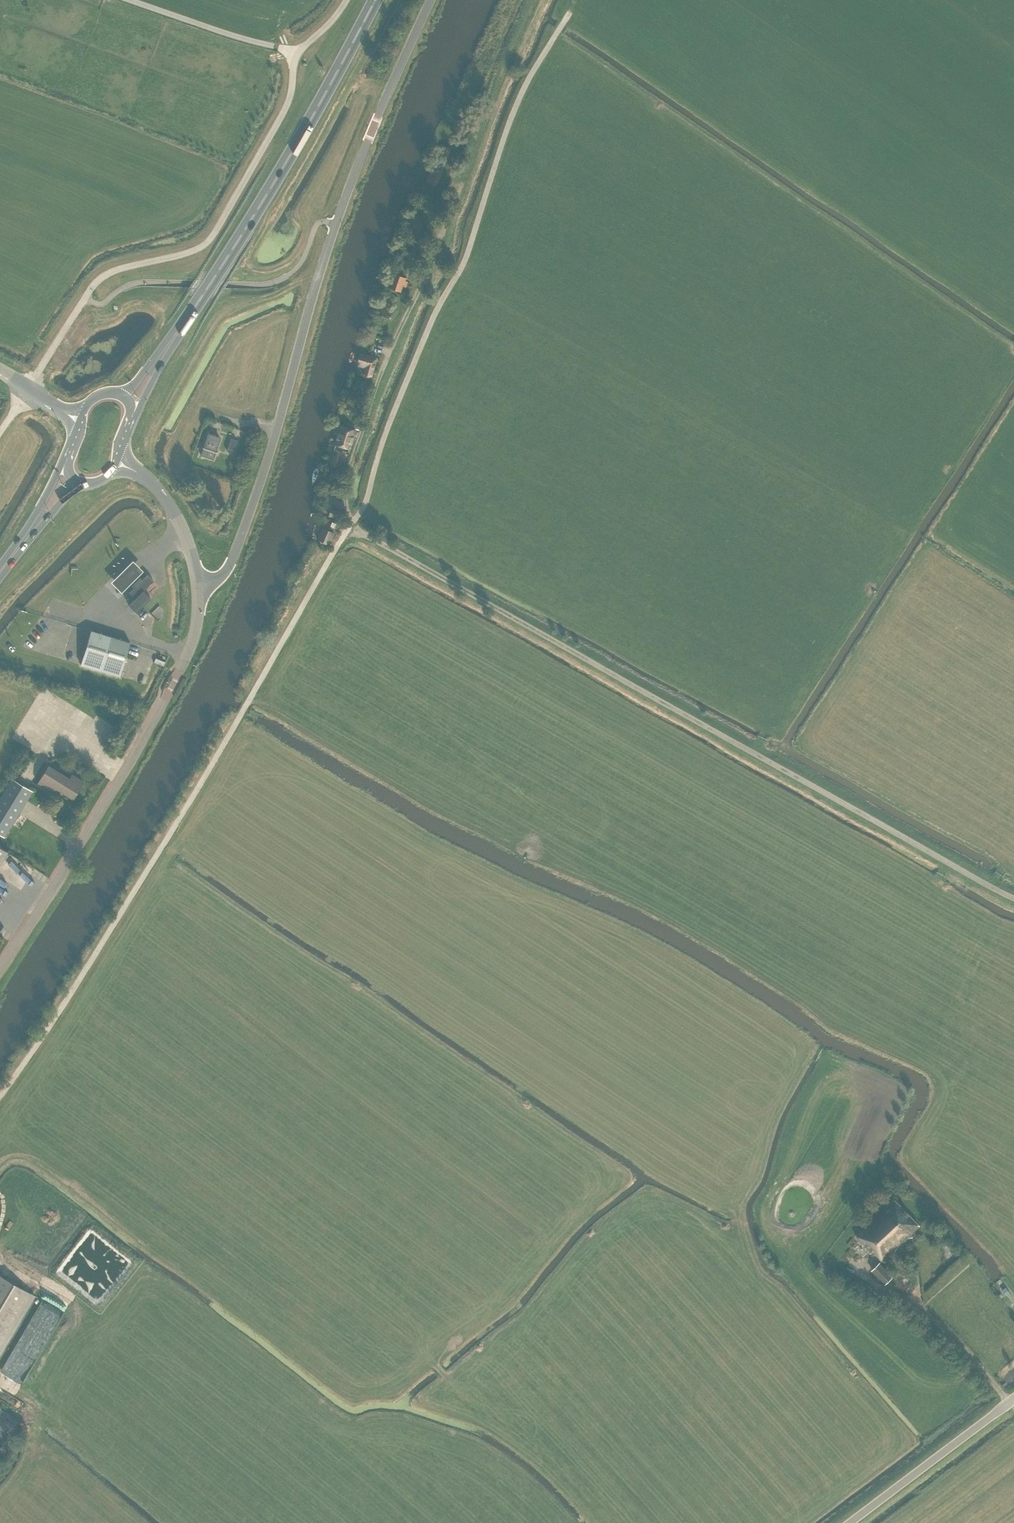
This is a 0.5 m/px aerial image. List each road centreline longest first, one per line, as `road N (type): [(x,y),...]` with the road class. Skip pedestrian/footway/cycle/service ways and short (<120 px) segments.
road 1 (unclassified): [(1013,898),(351,524)]
road 2 (track): [(351,524),(188,805),(0,1097)]
road 3 (unclassified): [(198,587),(224,571),(250,516),(336,223),(437,0)]
road 4 (track): [(570,12),(522,94),(470,248),(351,524)]
road 5 (unclassified): [(28,391),(103,276),(201,247),(215,233),(285,110),(293,53)]
road 6 (tertiary): [(0,972),(176,681),(192,644),(198,587)]
road 7 (trunk): [(173,338),(269,189),(374,0)]
road 8 (track): [(351,524),(349,468),(384,364),(458,196)]
road 9 (tertiary): [(1013,1399),(850,1522)]
road 10 (tertiary): [(198,587),(172,509),(150,482),(117,463)]

